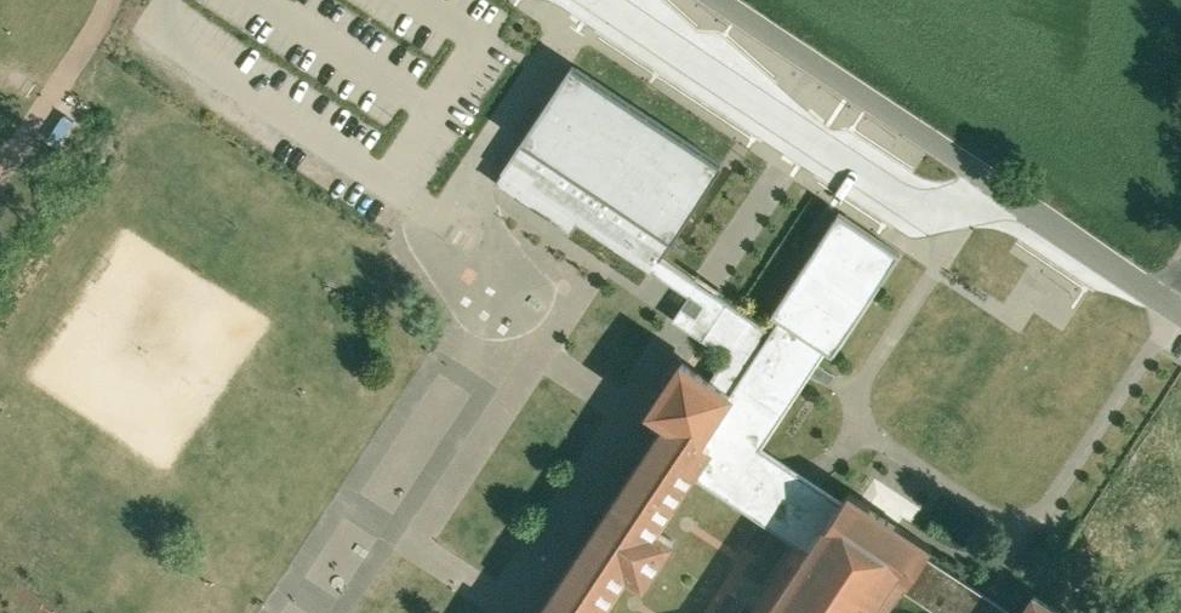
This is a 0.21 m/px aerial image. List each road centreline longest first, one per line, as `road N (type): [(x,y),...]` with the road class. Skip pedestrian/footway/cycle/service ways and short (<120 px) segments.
road 1 (unclassified): [(1173,304),(725,0)]

